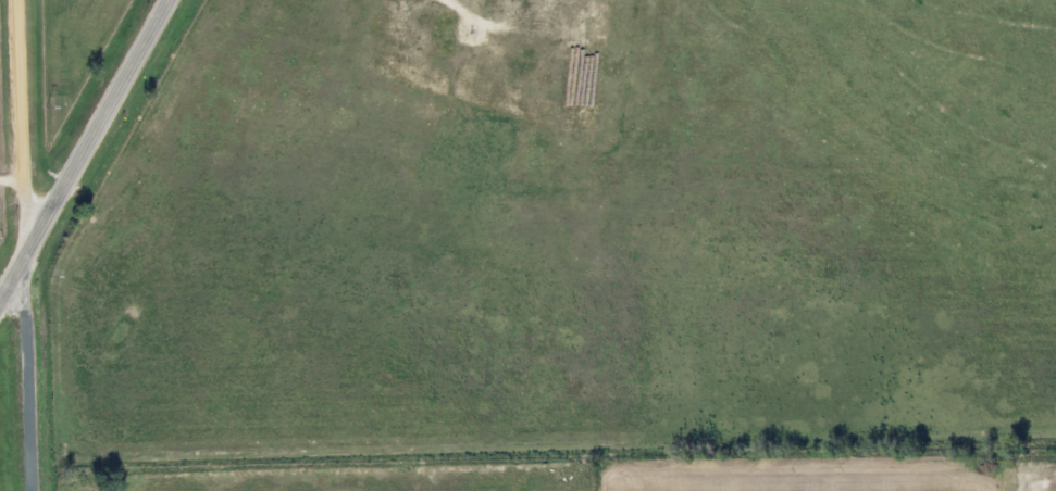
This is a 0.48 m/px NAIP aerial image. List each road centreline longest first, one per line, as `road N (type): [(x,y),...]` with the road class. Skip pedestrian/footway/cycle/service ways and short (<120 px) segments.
road 1 (secondary): [(0,290),(158,0)]
road 2 (residential): [(33,223),(16,172),(12,0)]
road 3 (residential): [(25,490),(21,305),(8,276)]

